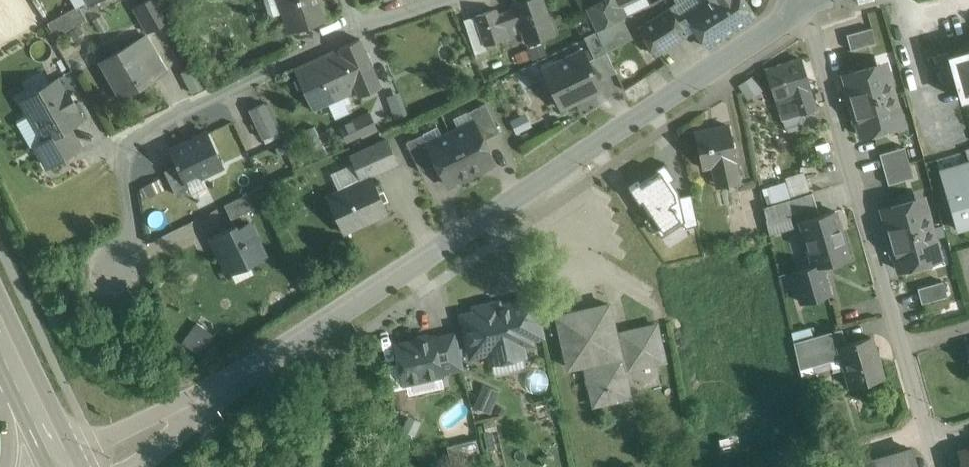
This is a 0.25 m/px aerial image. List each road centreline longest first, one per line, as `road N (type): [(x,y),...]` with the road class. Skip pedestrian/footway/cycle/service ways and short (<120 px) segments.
road 1 (residential): [(108,466),(807,6)]
road 2 (residential): [(807,6),(930,438)]
road 3 (residential): [(138,296),(123,146),(130,136),(360,28)]
road 4 (primary): [(68,466),(1,337)]
road 5 (primary): [(1,337),(6,466)]

